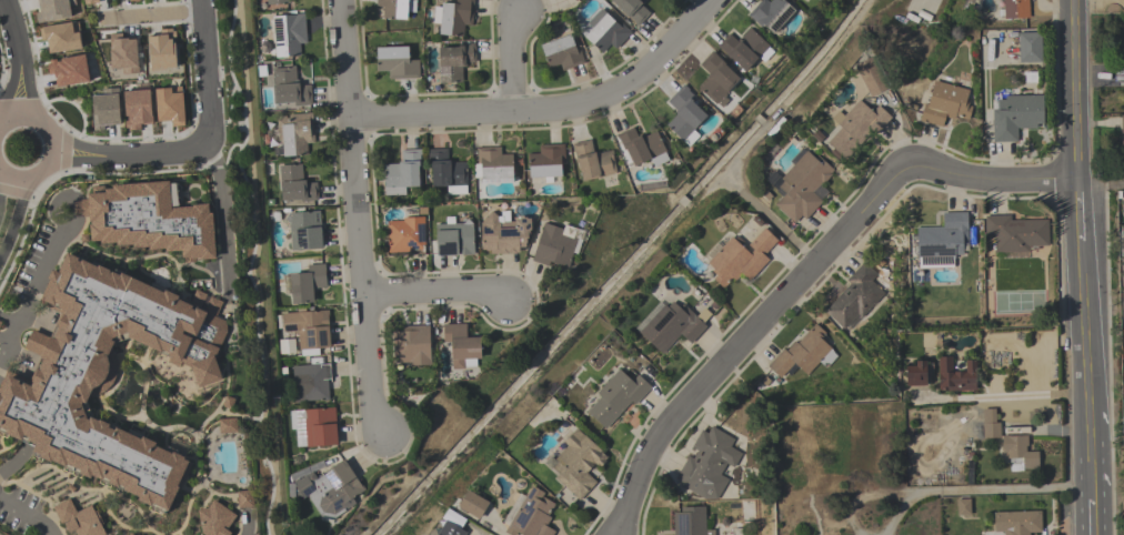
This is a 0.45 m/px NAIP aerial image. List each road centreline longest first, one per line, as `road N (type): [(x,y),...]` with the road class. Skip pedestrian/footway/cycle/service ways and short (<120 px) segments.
road 1 (residential): [(616,534),(673,416),(896,173),(921,165),(988,180),(1080,184)]
road 2 (residential): [(340,0),(370,404),(383,433)]
road 3 (residential): [(715,0),(639,82),(580,107),(350,119)]
road 4 (tertiary): [(1075,0),(1080,184)]
road 5 (tertiary): [(1082,239),(1091,420)]
road 6 (residential): [(52,154),(144,158),(204,144)]
road 7 (residential): [(232,292),(222,173),(204,144)]
road 8 (residential): [(363,295),(491,292),(508,303)]
road 9 (residential): [(204,144),(199,0)]
road 10 (residential): [(0,171),(14,179),(39,174),(53,141),(28,117),(0,124)]

